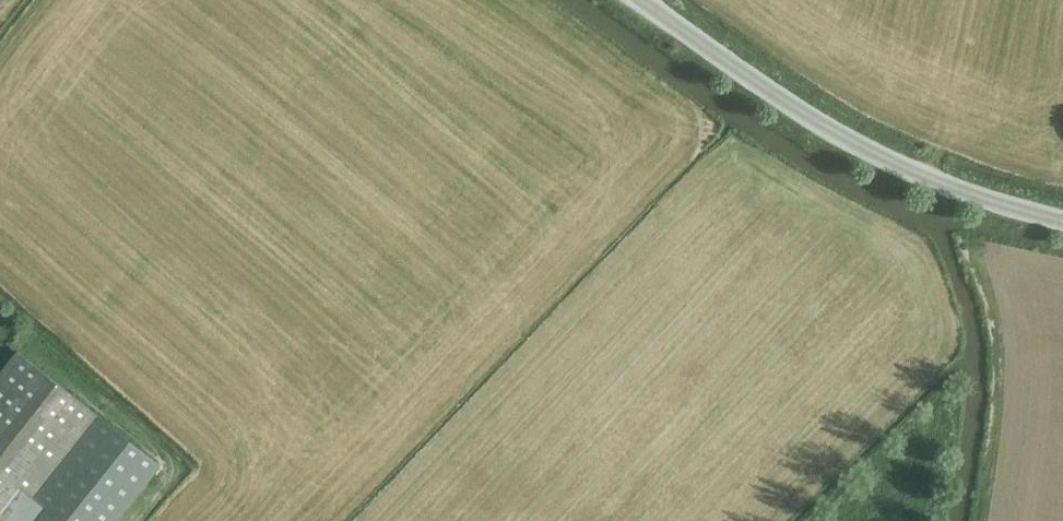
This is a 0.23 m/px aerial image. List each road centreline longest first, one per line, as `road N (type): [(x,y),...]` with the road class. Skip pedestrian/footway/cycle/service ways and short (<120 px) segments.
road 1 (unclassified): [(1062,221),(981,199),(841,137),(643,0)]

